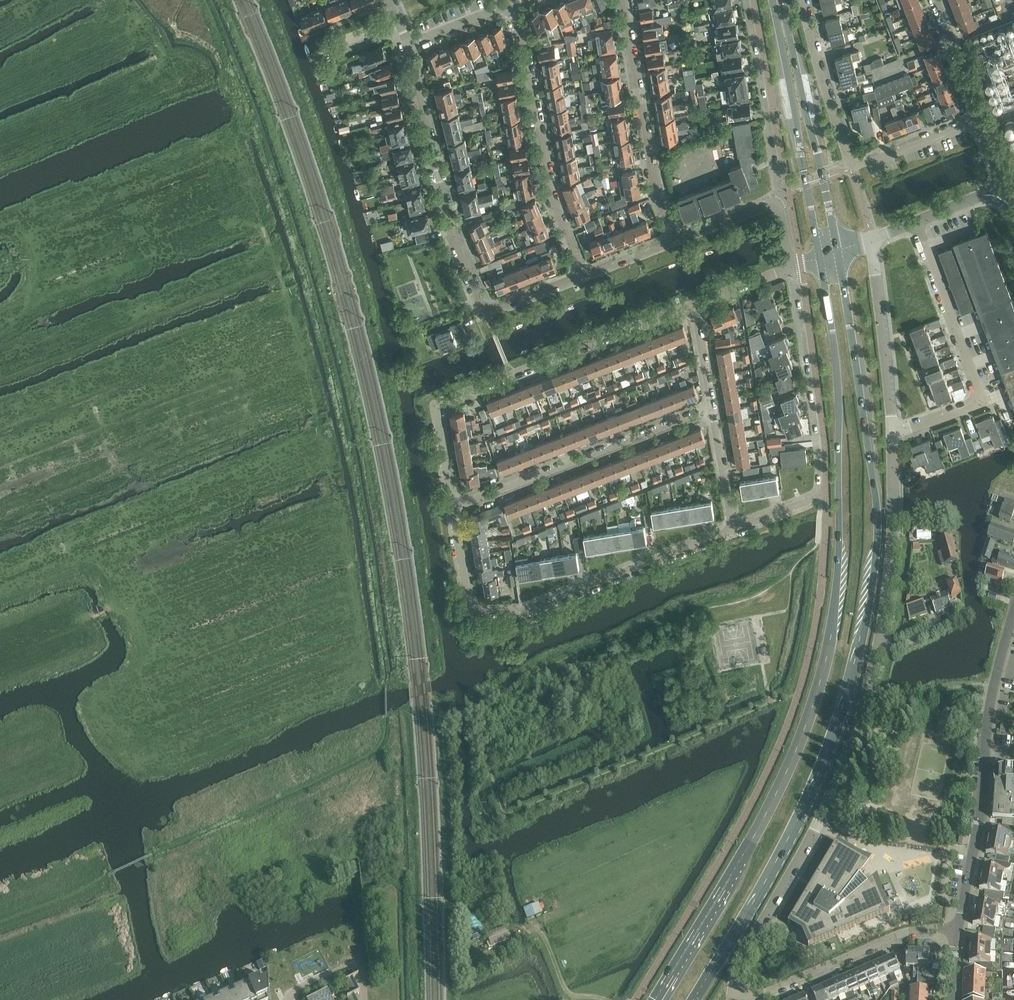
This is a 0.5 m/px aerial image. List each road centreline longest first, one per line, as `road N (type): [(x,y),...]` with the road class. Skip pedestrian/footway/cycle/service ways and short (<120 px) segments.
road 1 (primary): [(696,999),(799,821),(845,704),(871,608),(875,489),(839,252)]
road 2 (primary): [(821,259),(840,398),(839,571),(826,664),(779,792),(658,999)]
road 3 (unclassified): [(732,996),(741,957),(837,779),(877,652),(895,521),(892,434)]
road 4 (residential): [(456,508),(437,408),(694,305)]
road 5 (residential): [(735,532),(523,610),(475,606),(456,508)]
road 6 (tertiary): [(958,929),(980,822),(993,686),(1013,624)]
road 7 (residential): [(892,434),(983,401),(916,223)]
road 8 (residential): [(585,275),(547,187),(508,5)]
road 9 (residential): [(456,508),(714,410)]
road 10 (residential): [(482,307),(440,204),(410,47)]
road 11 (primary): [(770,0),(821,259)]
road 12 (primary): [(839,252),(783,0)]
road 13 (residential): [(678,239),(651,168),(618,0)]
road 14 (residential): [(958,929),(903,932),(774,989),(732,996)]
road 15 (residential): [(801,263),(827,498)]
road 16 (residential): [(755,0),(789,193),(777,200)]
road 17 (residential): [(892,434),(873,241)]
road 18 (residential): [(849,161),(800,0)]
road 19 (residential): [(849,161),(860,165),(982,119)]
road 20 (residential): [(937,0),(982,119)]
road 21 (residential): [(735,532),(714,410)]
road 22 (track): [(877,652),(958,615),(947,610),(936,620)]

